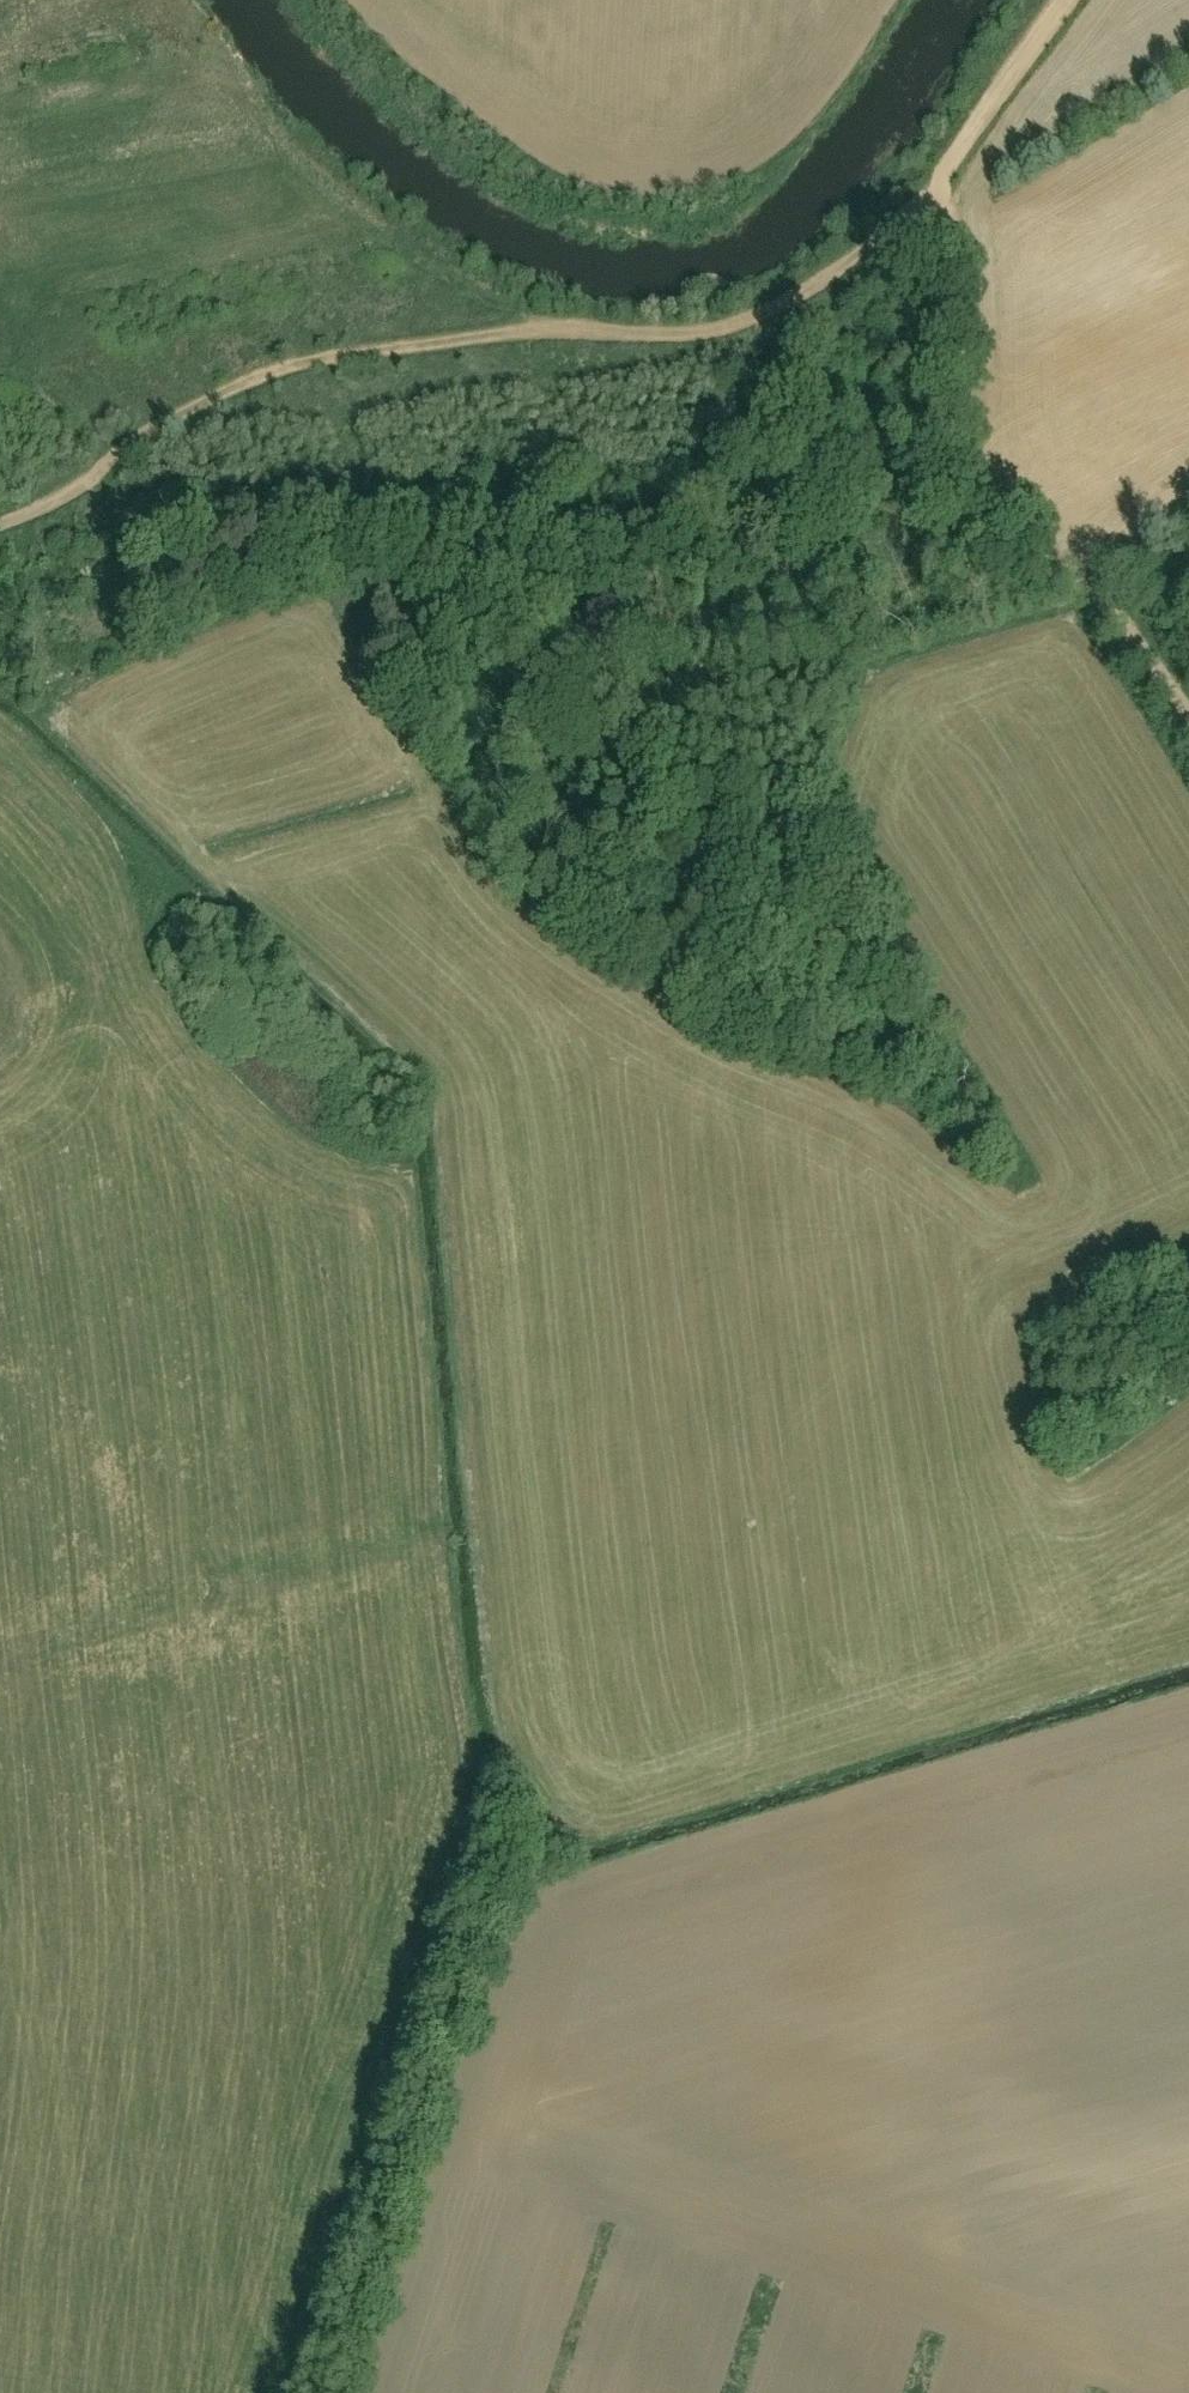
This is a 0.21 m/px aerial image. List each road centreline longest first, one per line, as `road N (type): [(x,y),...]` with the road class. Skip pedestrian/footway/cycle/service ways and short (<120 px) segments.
road 1 (track): [(1188,714),(1105,604),(994,519),(978,495),(955,240),(937,190)]
road 2 (track): [(0,525),(259,373),(327,355),(563,331)]
road 3 (track): [(937,190),(860,257),(750,319),(685,331),(563,331)]
road 4 (track): [(1065,0),(937,190)]

